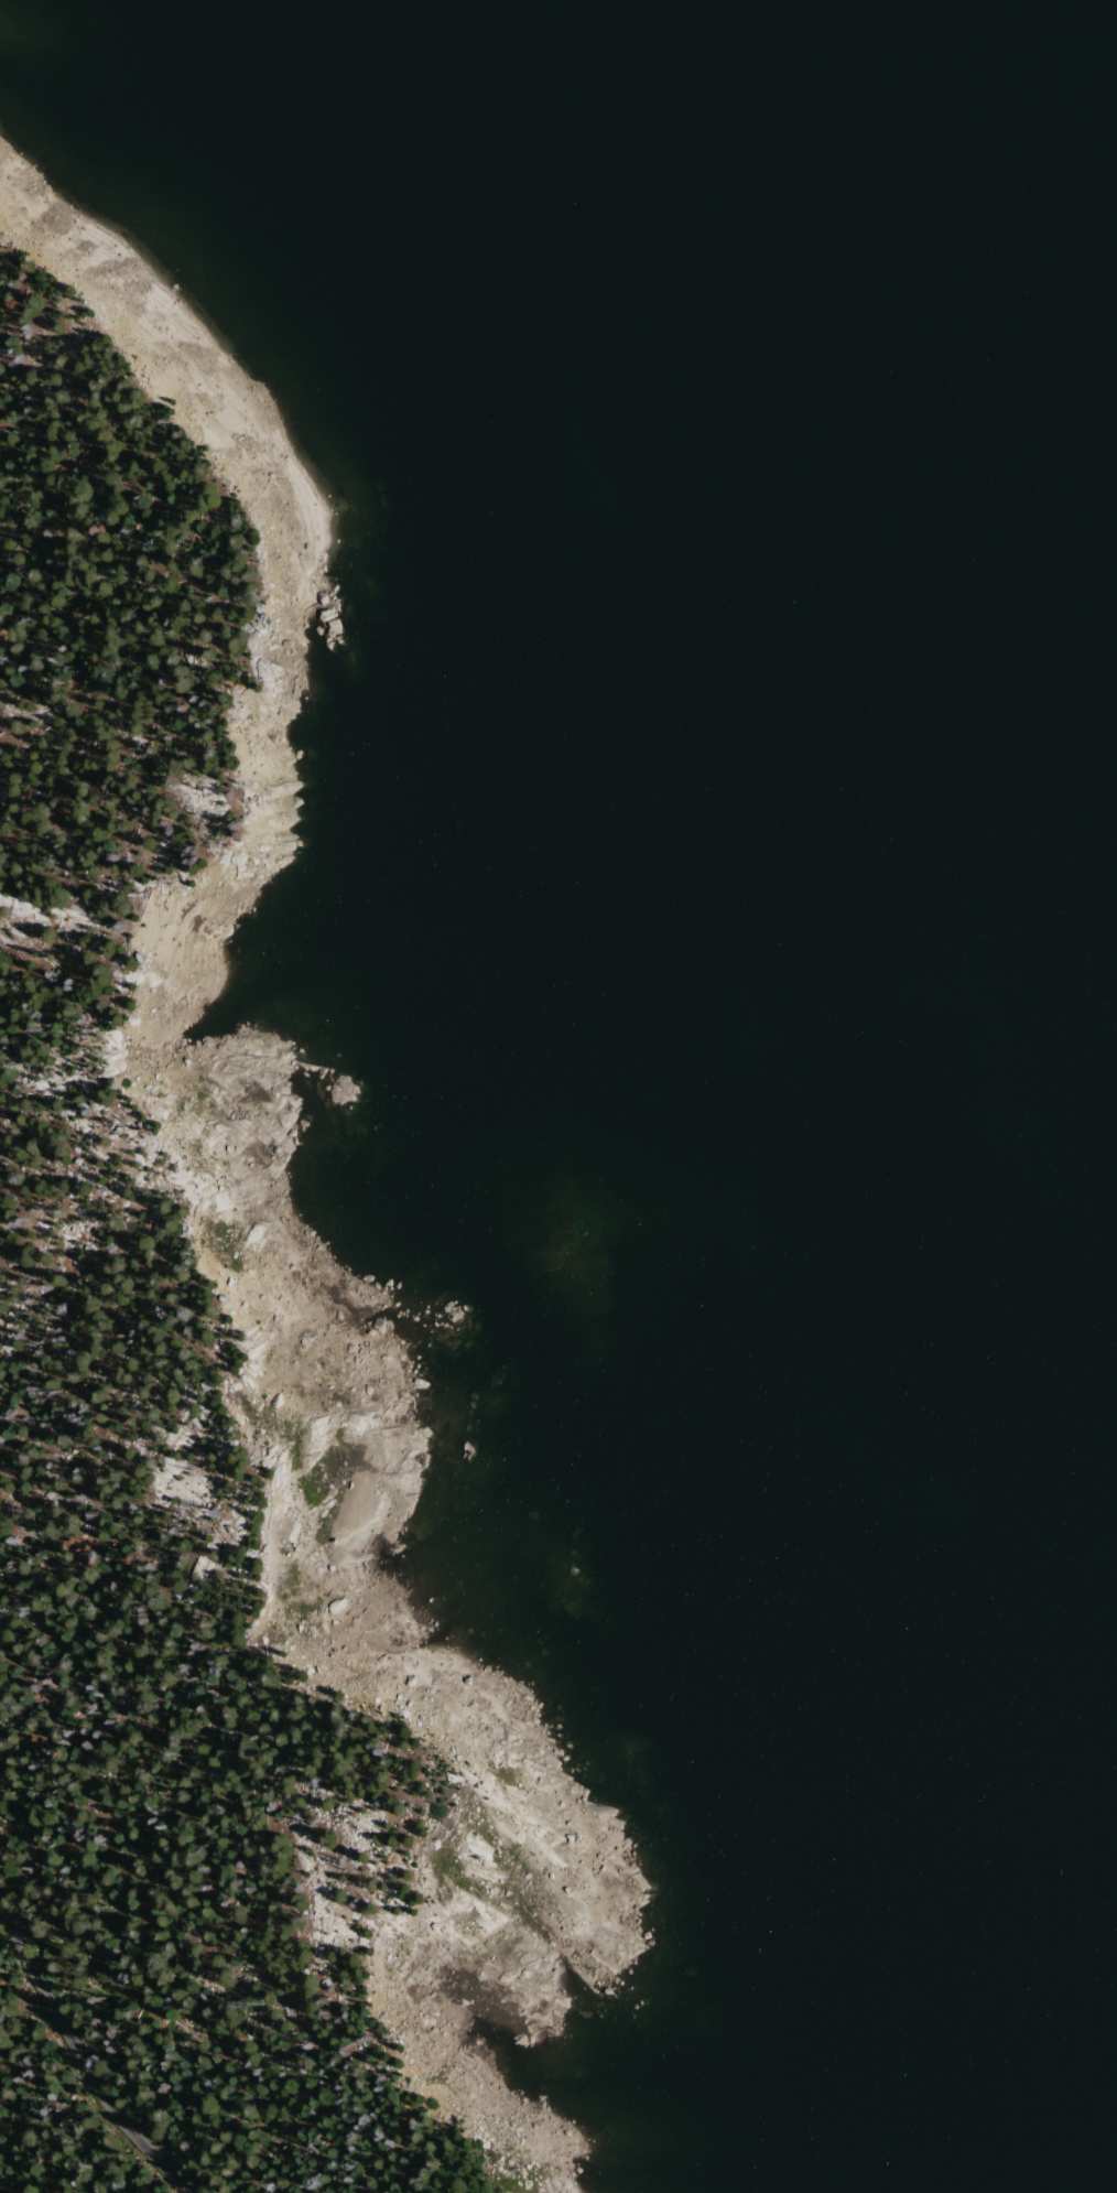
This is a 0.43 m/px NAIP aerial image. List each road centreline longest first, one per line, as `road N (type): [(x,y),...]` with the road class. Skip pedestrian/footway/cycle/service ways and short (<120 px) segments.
road 1 (residential): [(189,2192),(75,2048),(0,1892)]

